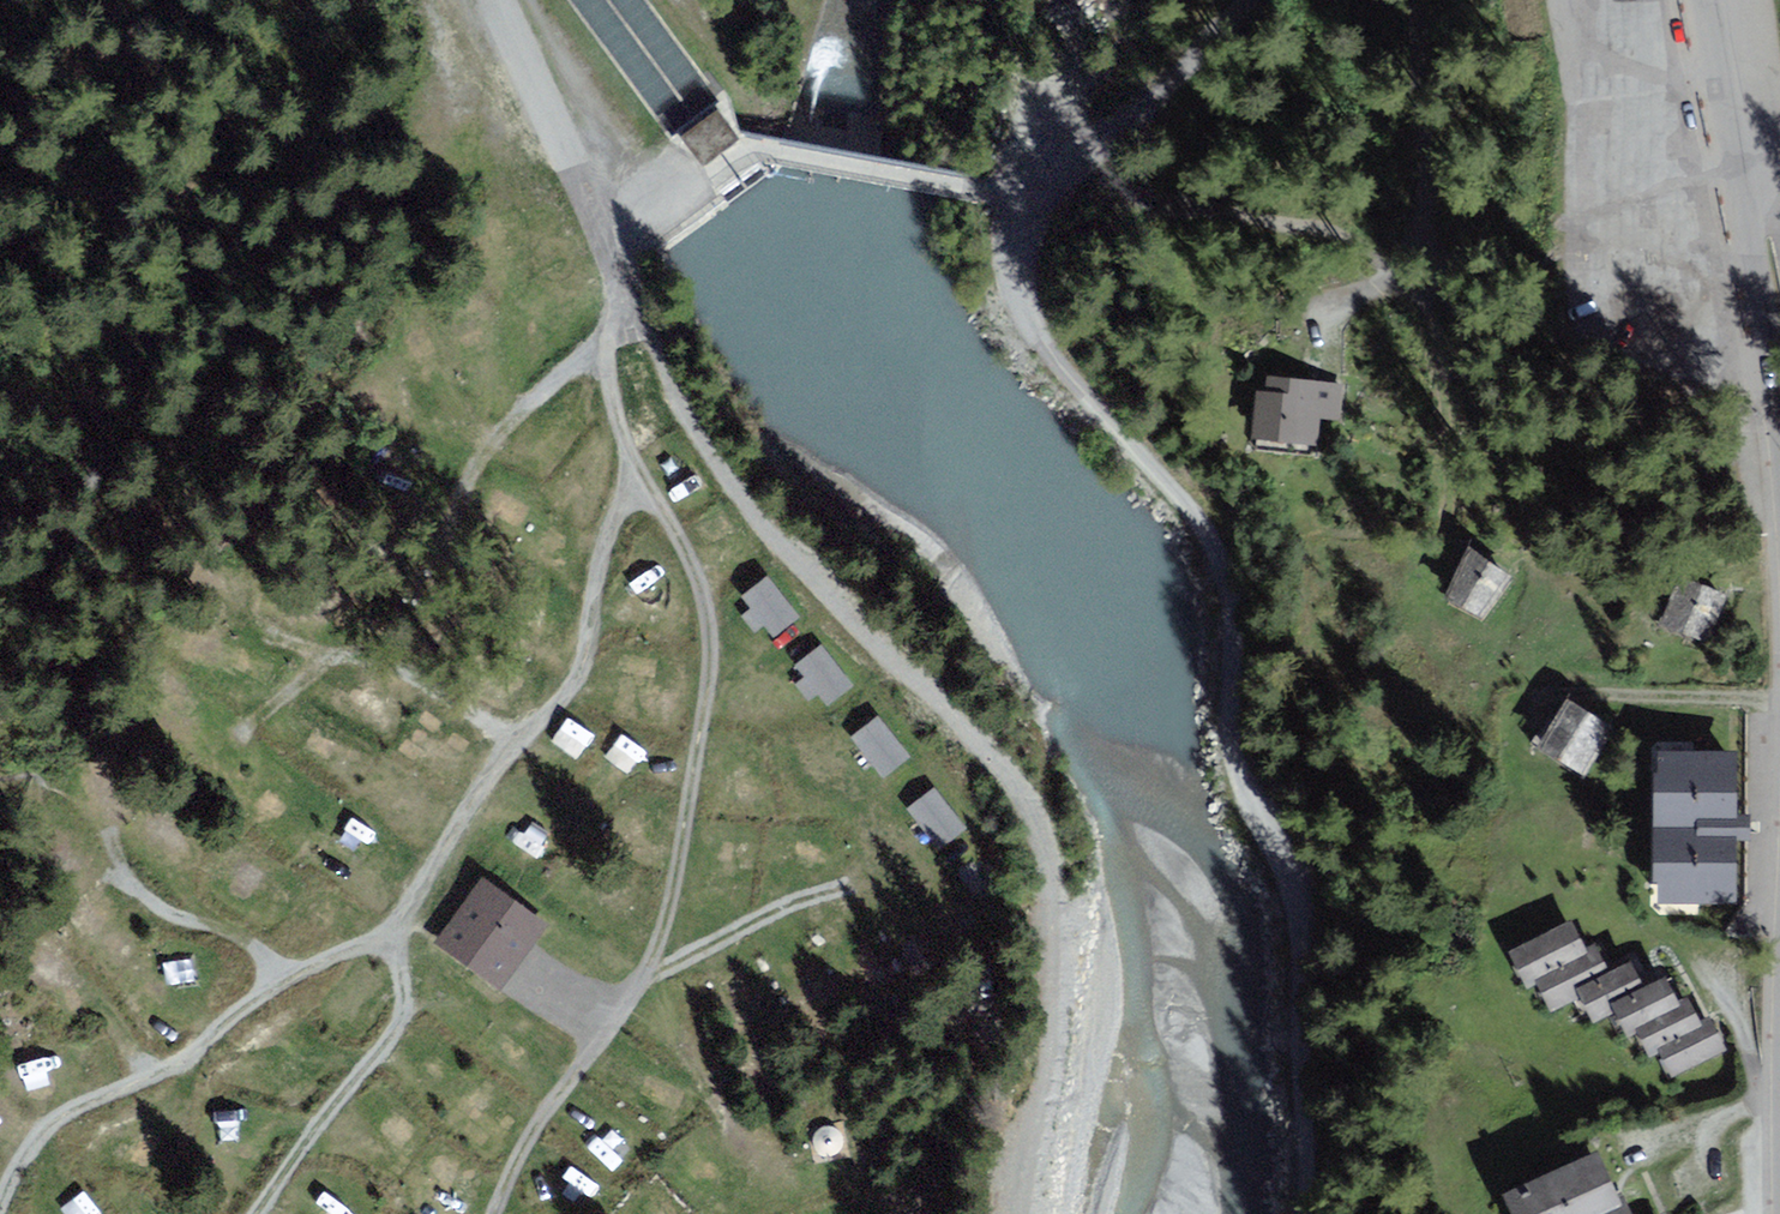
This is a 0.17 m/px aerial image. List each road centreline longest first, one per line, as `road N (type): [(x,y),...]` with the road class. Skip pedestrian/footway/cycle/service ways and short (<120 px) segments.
road 1 (track): [(1014,194),(1015,271),(1042,343),(1202,525),(1231,596),(1229,721),(1236,777),(1298,908),(1304,1213)]
road 2 (track): [(1036,1213),(1058,1035),(1052,899),(1029,813),(992,759),(873,654),(754,515),(683,408),(619,281)]
road 3 (track): [(637,474),(612,517),(574,688),(477,792),(391,936),(263,995),(173,1069),(44,1126),(0,1205)]
road 4 (unclassified): [(1114,135),(1057,180),(1014,194),(757,156),(611,250),(493,0)]
road 5 (track): [(251,724),(325,656),(424,653),(452,518),(483,451),(552,384),(606,352)]
road 6 (track): [(391,936),(405,985),(395,1035),(257,1213)]
road 7 (track): [(868,885),(793,904),(667,968),(651,965)]
road 8 (tertiary): [(1757,249),(1779,469)]
road 9 (tertiary): [(1715,0),(1745,182)]

